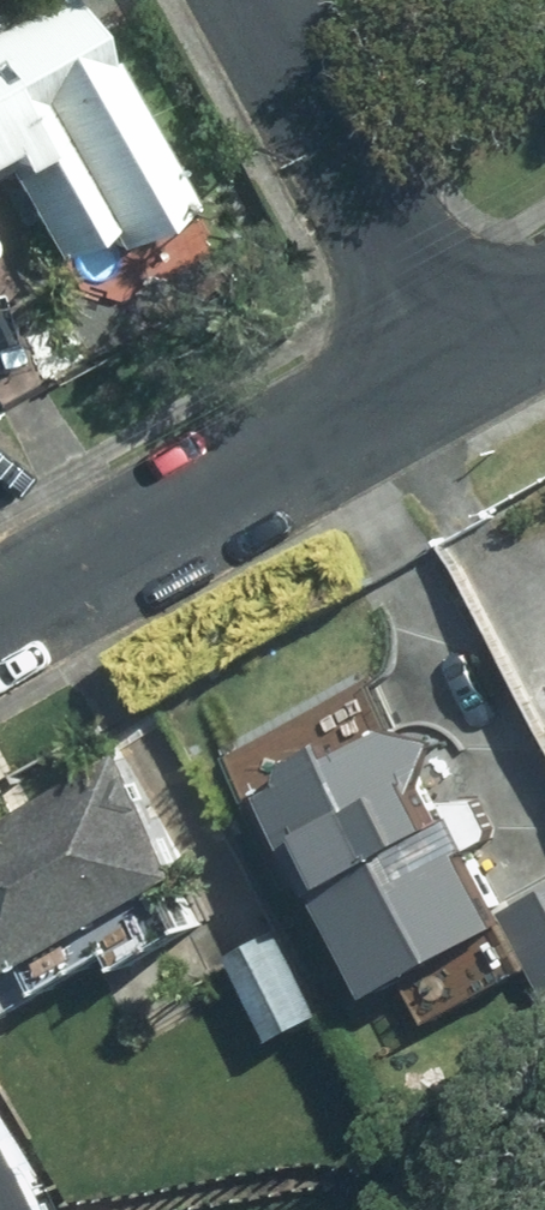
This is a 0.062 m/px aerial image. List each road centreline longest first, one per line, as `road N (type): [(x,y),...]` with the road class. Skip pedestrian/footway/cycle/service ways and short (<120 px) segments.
road 1 (residential): [(0,601),(441,352)]
road 2 (residential): [(249,0),(441,352)]

